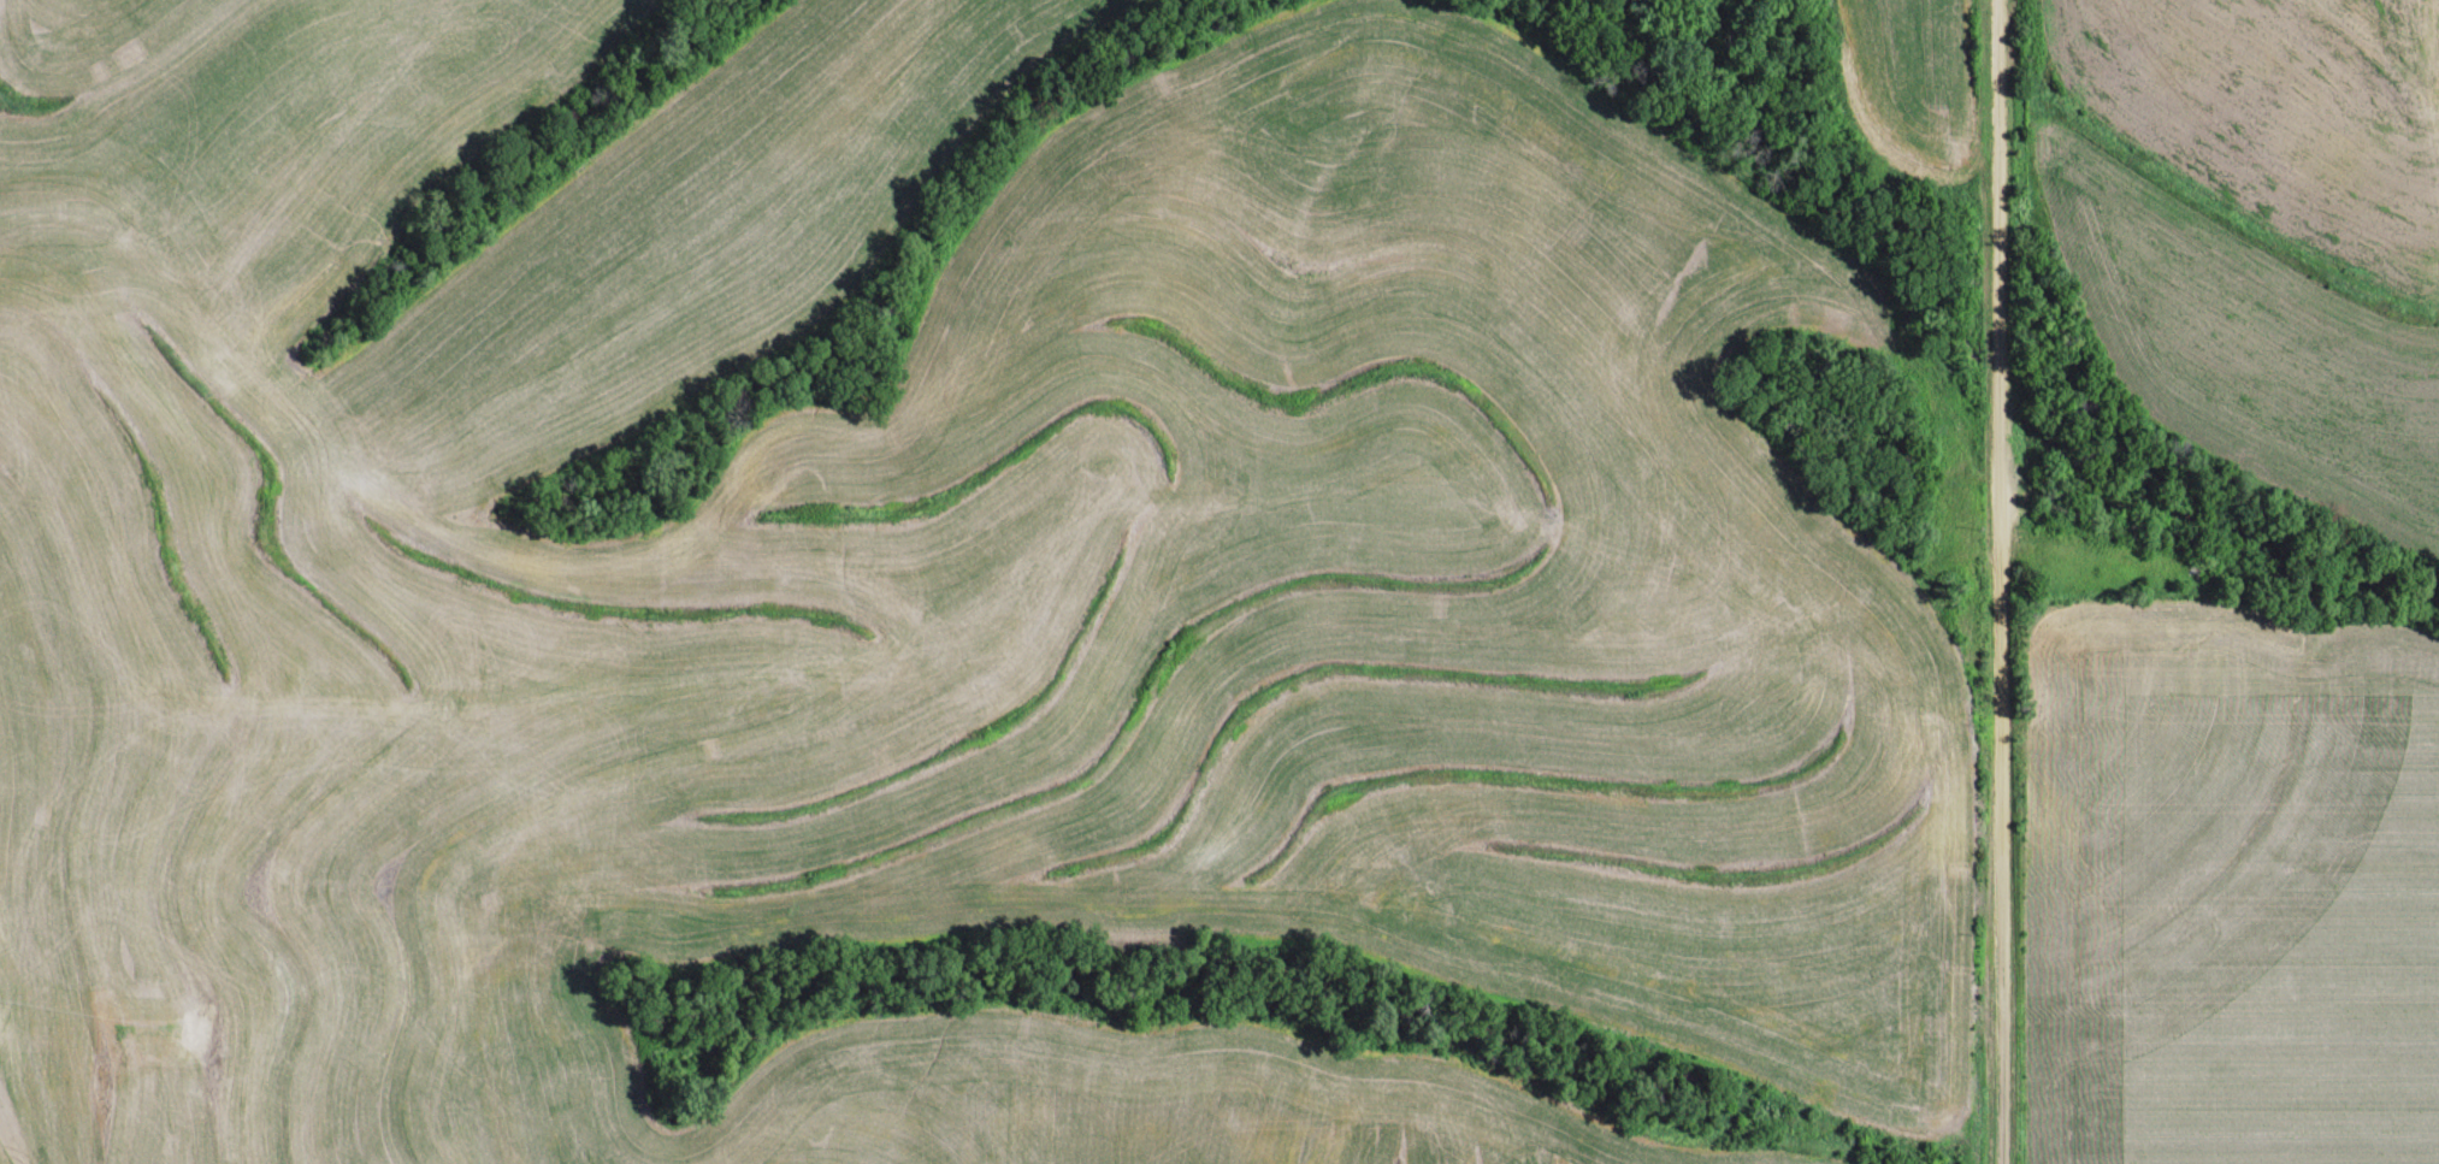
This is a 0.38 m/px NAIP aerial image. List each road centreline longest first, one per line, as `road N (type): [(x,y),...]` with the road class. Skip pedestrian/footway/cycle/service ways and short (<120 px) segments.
road 1 (residential): [(1998,1163),(2001,0)]

